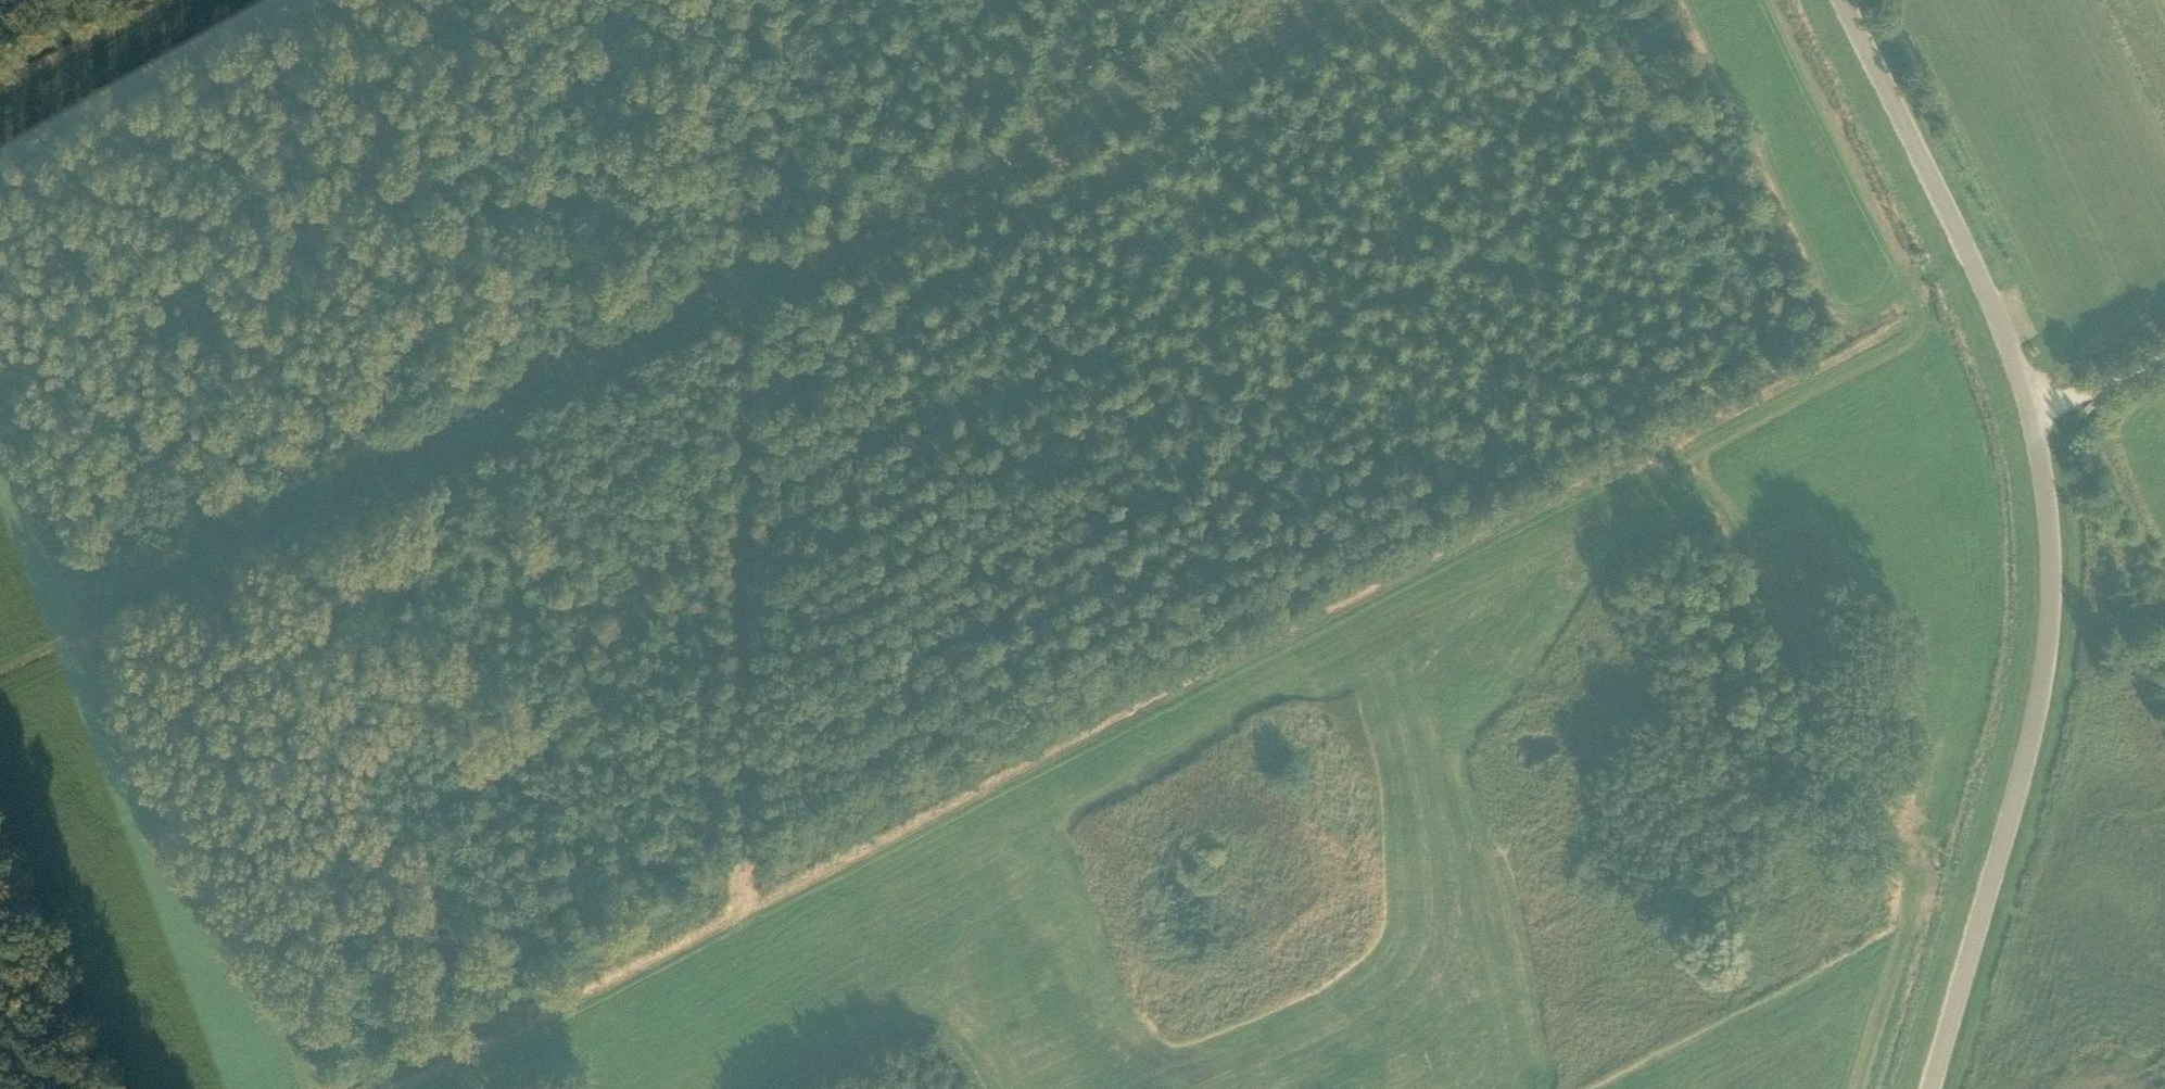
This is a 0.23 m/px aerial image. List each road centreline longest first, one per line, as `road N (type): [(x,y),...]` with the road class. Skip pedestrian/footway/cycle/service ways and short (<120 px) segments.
road 1 (tertiary): [(1935,1088),(2042,688),(2052,556),(2018,372),(1841,0)]

